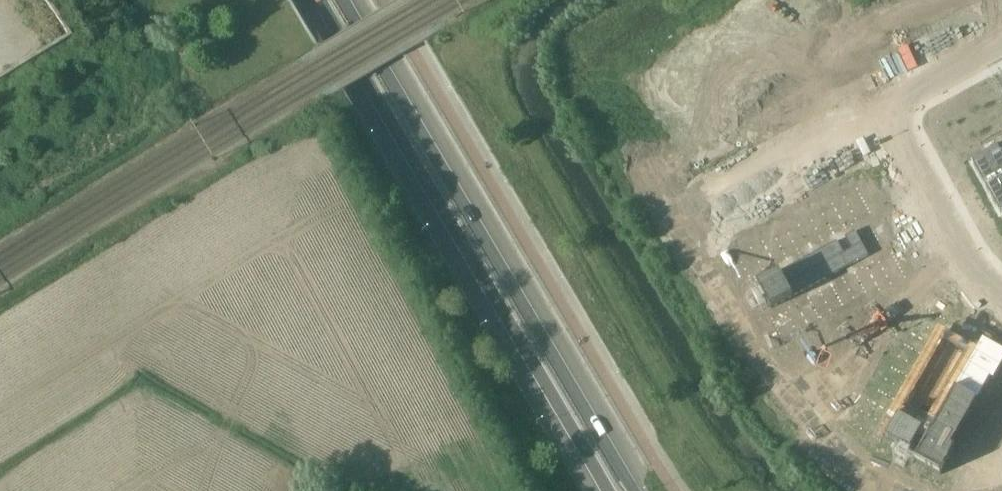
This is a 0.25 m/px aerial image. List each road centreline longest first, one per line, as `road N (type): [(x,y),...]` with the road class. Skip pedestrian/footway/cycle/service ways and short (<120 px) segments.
road 1 (primary): [(318,0),(611,490)]
road 2 (primary): [(637,490),(345,0)]
road 3 (residential): [(1001,48),(886,111),(1001,282)]

